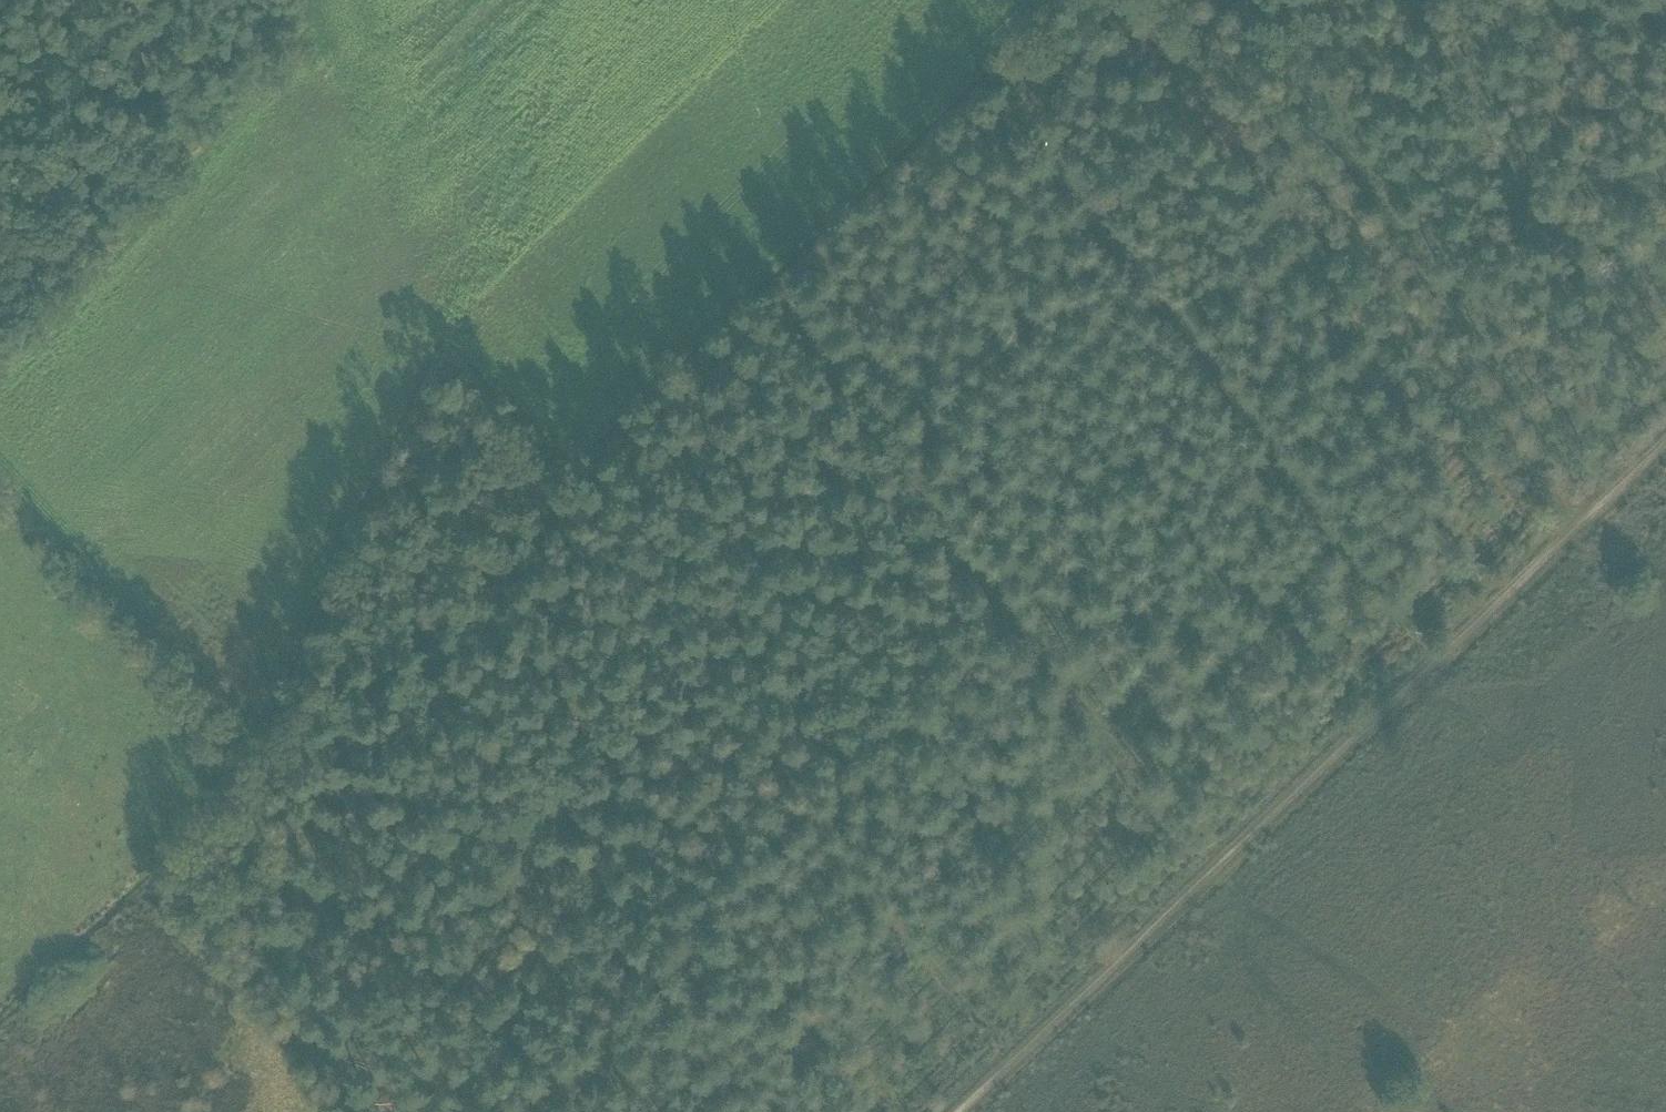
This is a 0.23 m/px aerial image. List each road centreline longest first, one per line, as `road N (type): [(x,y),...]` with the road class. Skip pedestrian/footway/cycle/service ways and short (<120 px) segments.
road 1 (track): [(1665,436),(956,1111)]
road 2 (track): [(1582,516),(1193,0)]

